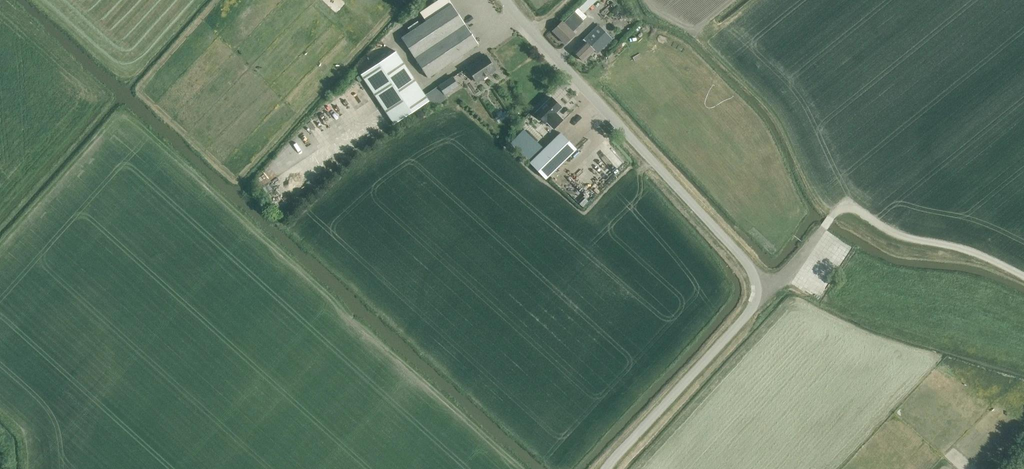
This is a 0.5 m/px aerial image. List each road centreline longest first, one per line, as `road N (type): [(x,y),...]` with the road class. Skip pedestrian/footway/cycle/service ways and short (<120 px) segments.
road 1 (unclassified): [(606,468),(749,314),(754,272),(507,0)]
road 2 (track): [(1023,278),(969,254),(898,238),(845,202),(780,281),(757,289)]
road 3 (track): [(0,221),(108,100)]

